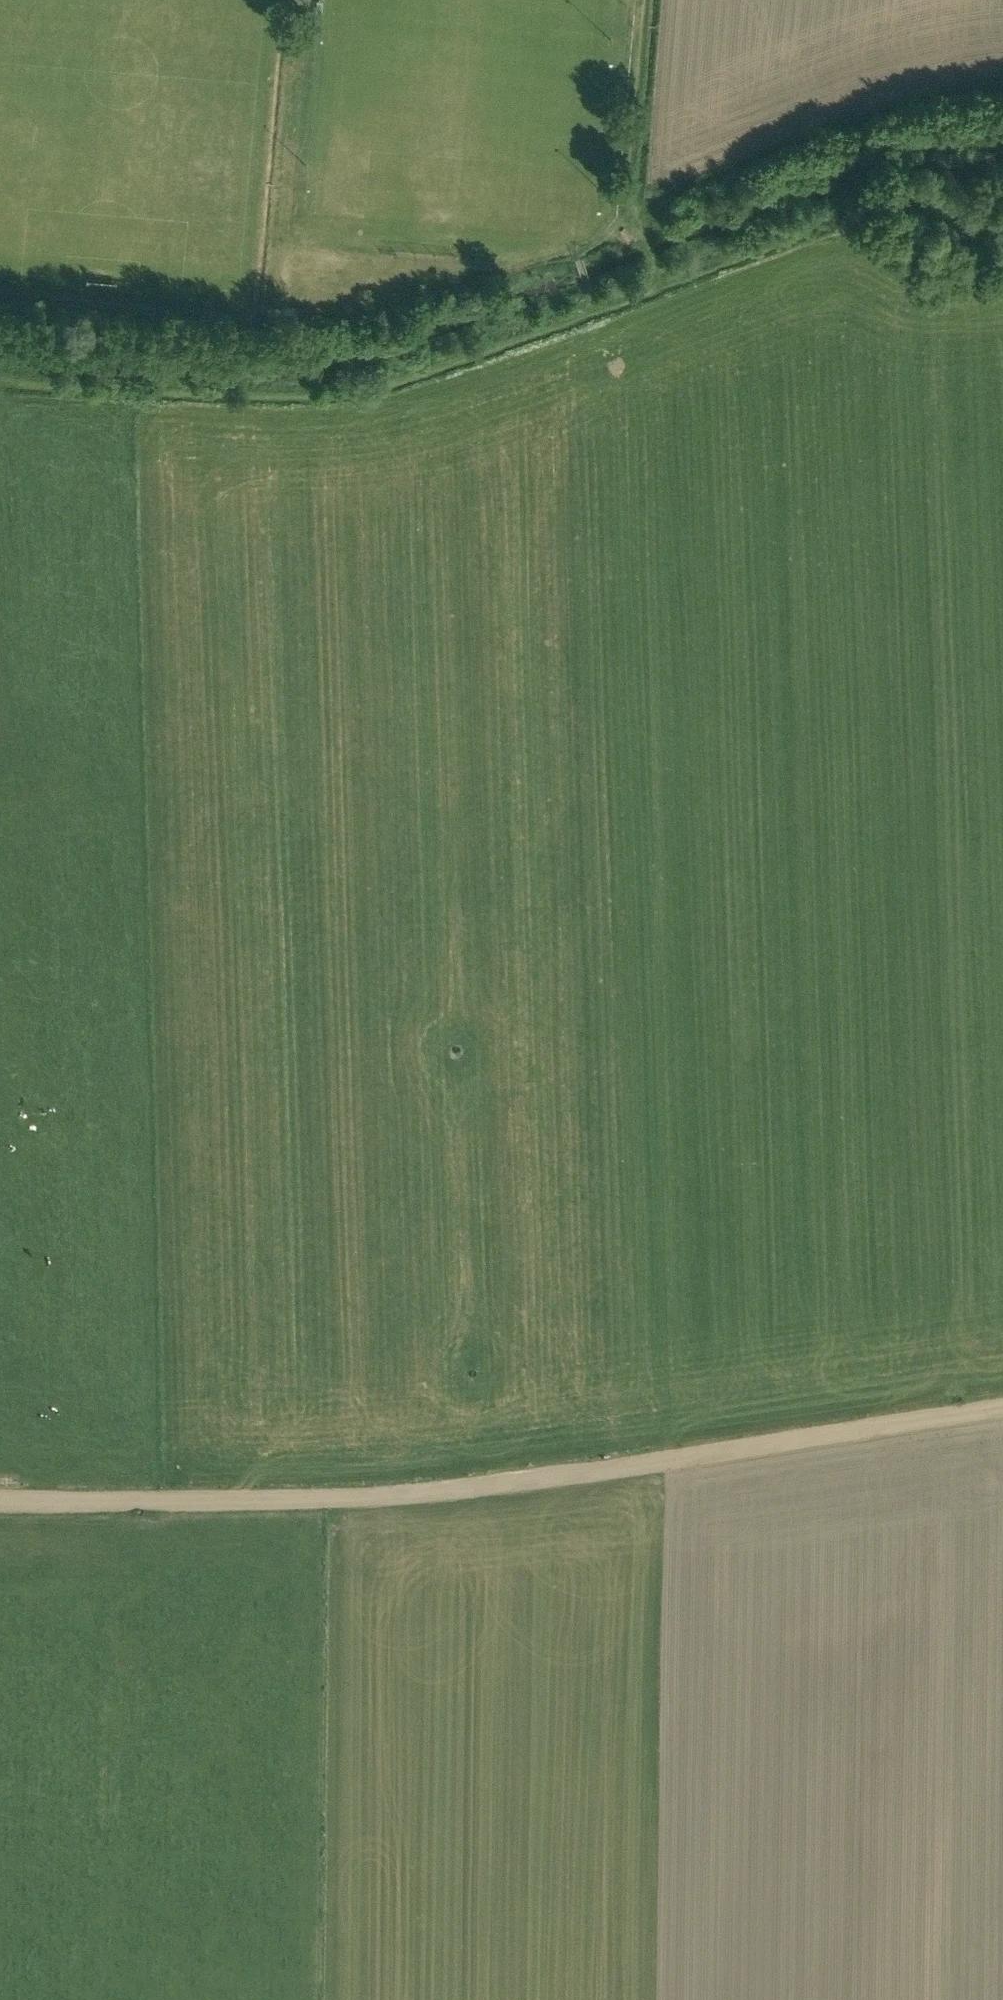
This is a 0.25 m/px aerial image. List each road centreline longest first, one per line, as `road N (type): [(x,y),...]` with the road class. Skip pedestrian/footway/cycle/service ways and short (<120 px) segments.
road 1 (track): [(0,1498),(420,1487),(1002,1399)]

